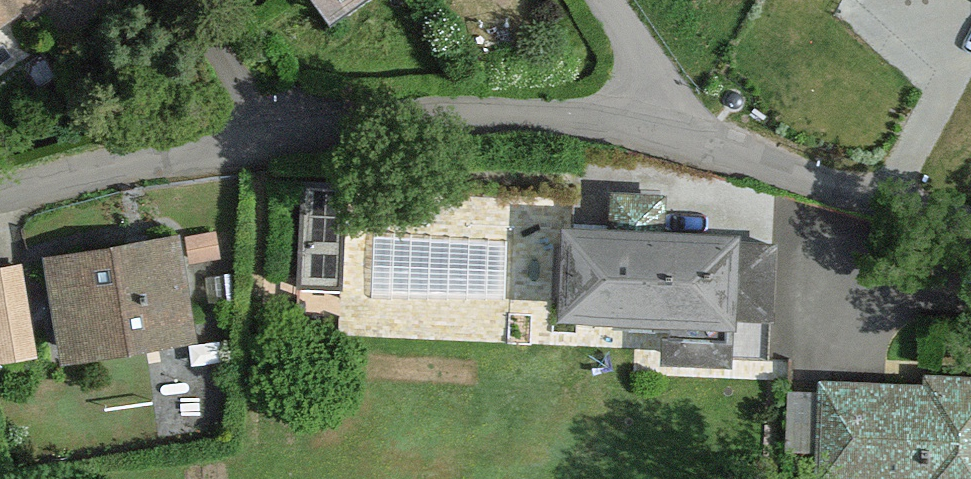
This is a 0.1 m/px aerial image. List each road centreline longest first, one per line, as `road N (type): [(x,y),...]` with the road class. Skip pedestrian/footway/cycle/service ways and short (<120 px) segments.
road 1 (residential): [(658,125),(271,124)]
road 2 (residential): [(970,229),(894,214),(658,125)]
road 3 (residential): [(271,124),(0,200)]
road 4 (residential): [(271,124),(175,0)]
road 5 (residential): [(606,0),(658,125)]

